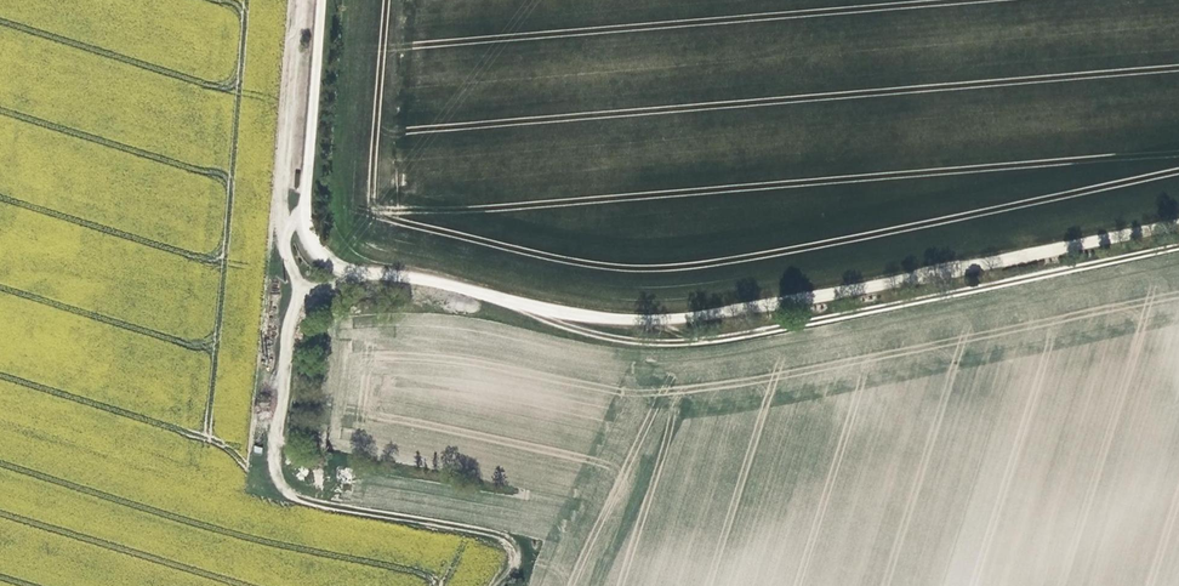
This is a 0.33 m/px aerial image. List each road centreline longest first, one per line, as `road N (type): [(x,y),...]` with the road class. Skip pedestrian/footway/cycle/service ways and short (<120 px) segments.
road 1 (track): [(1178,243),(667,344),(621,343),(490,318),(433,294),(308,287),(291,301),(277,479),(302,499),(501,540),(503,571),(491,585)]
road 2 (track): [(1178,217),(654,320),(515,301),(429,273),(346,269),(319,253),(304,198),(318,0)]
road 3 (track): [(308,287),(292,265),(281,222),(296,0)]

